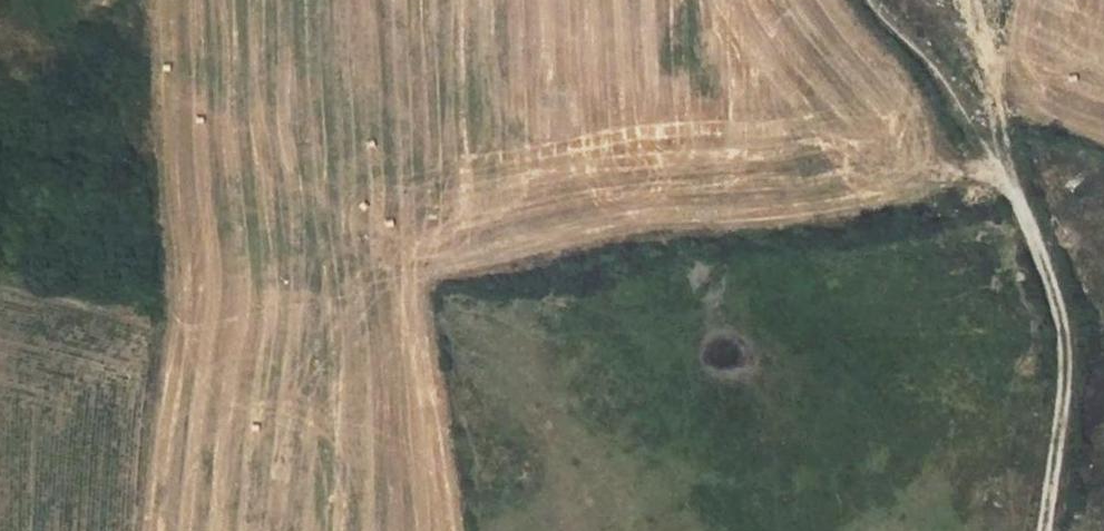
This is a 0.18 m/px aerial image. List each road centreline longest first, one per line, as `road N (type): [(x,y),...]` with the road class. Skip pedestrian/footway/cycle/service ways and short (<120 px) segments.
road 1 (track): [(1040,530),(1063,366),(1058,318),(1005,177),(865,0)]

